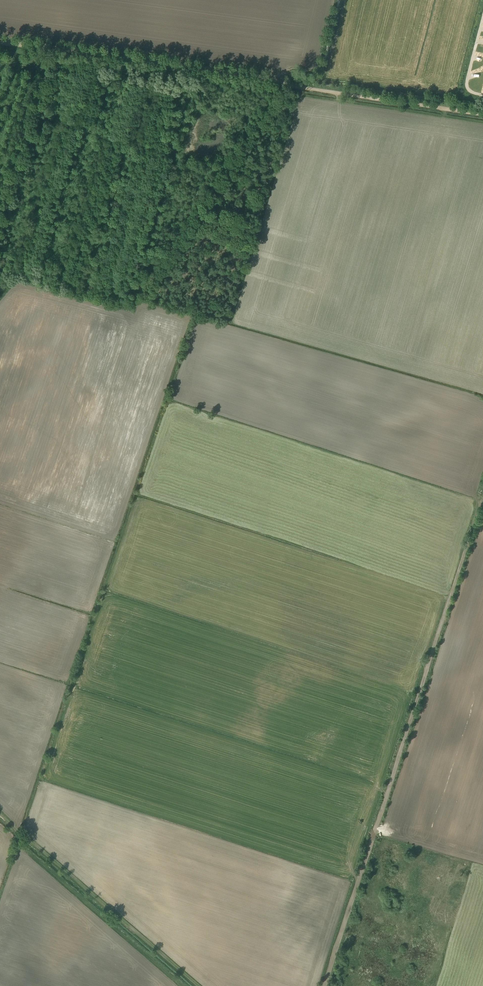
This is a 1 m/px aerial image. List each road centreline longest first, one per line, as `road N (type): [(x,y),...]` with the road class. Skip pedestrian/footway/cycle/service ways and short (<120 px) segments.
road 1 (track): [(325,985),(481,499)]
road 2 (track): [(53,48),(482,114)]
road 3 (track): [(53,48),(0,217)]
road 4 (track): [(33,117),(180,152)]

